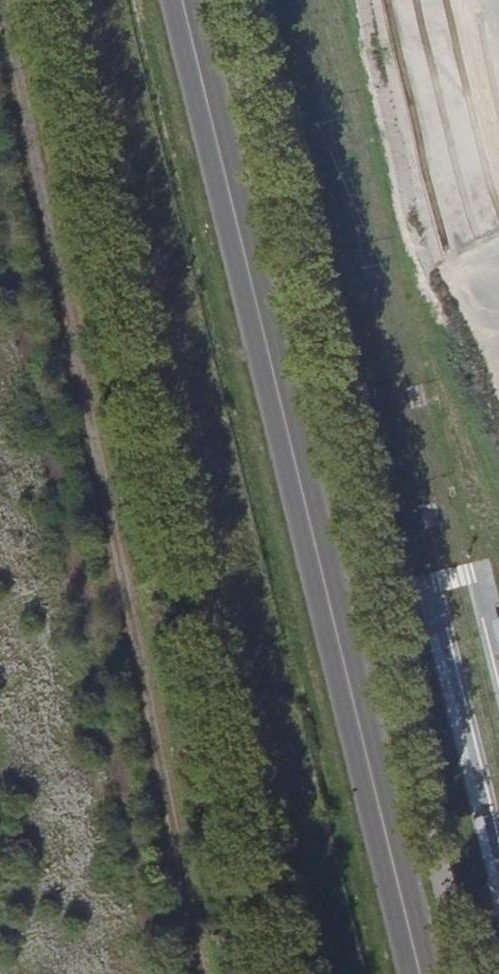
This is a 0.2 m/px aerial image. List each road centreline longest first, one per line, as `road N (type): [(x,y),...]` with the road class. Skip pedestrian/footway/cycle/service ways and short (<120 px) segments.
road 1 (secondary): [(181,0),(419,973)]
road 2 (track): [(215,973),(5,0)]

